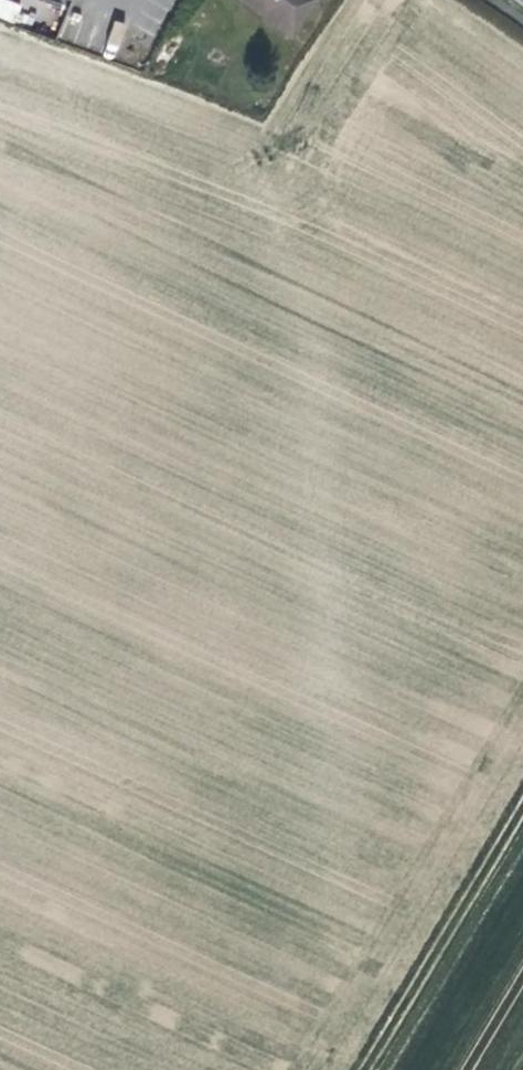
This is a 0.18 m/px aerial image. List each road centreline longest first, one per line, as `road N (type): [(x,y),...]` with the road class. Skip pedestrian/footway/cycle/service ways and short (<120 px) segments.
road 1 (track): [(355,1069),(522,805)]

